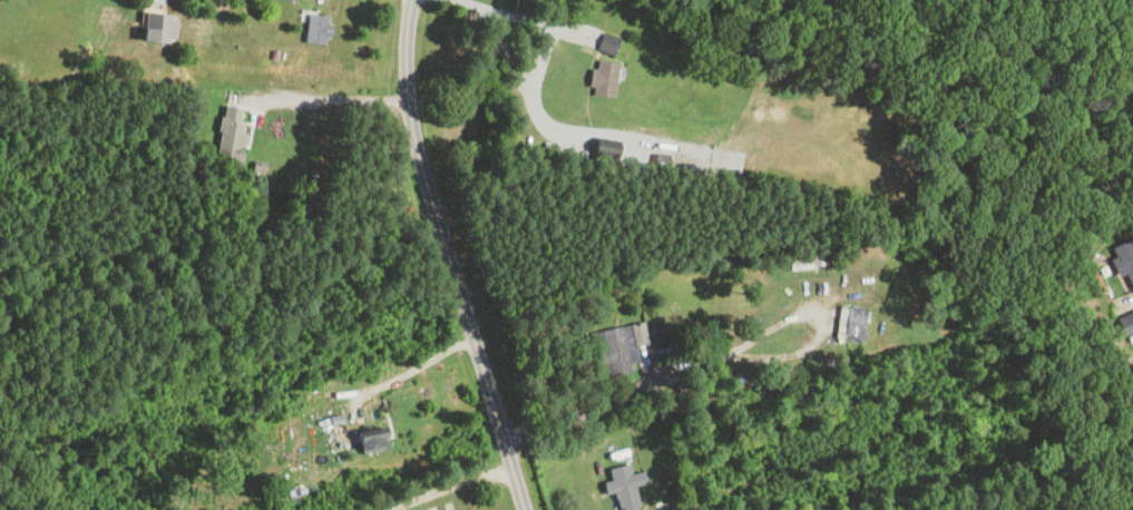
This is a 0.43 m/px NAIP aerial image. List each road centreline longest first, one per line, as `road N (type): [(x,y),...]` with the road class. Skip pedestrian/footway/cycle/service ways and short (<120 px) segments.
road 1 (residential): [(522,509),(418,153),(407,60),(416,0)]

